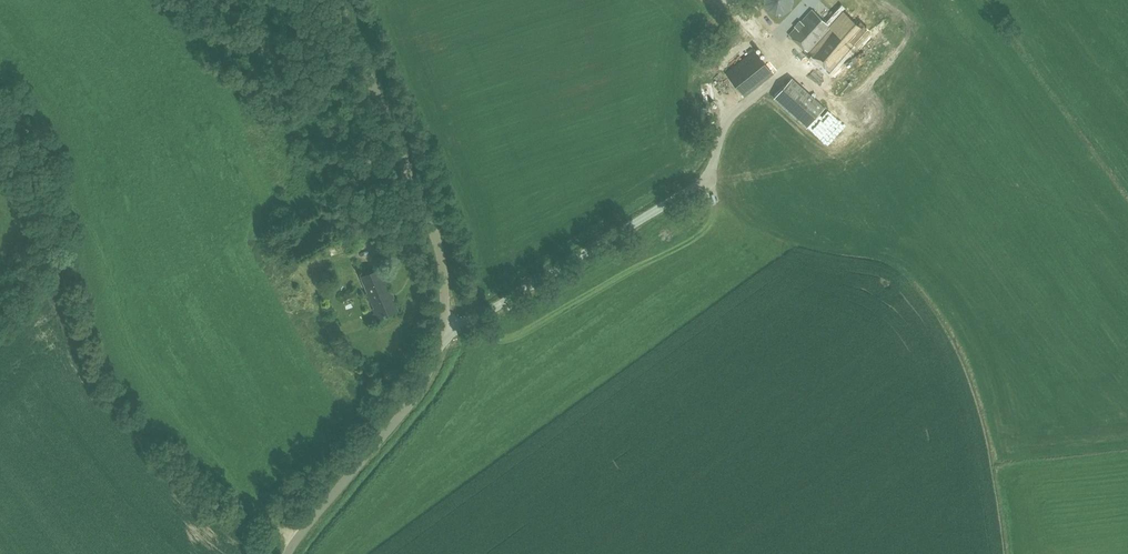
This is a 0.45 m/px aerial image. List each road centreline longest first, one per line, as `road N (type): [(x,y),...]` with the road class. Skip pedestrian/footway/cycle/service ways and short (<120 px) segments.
road 1 (unclassified): [(290,553),(424,383),(443,330),(434,210),(340,0)]

